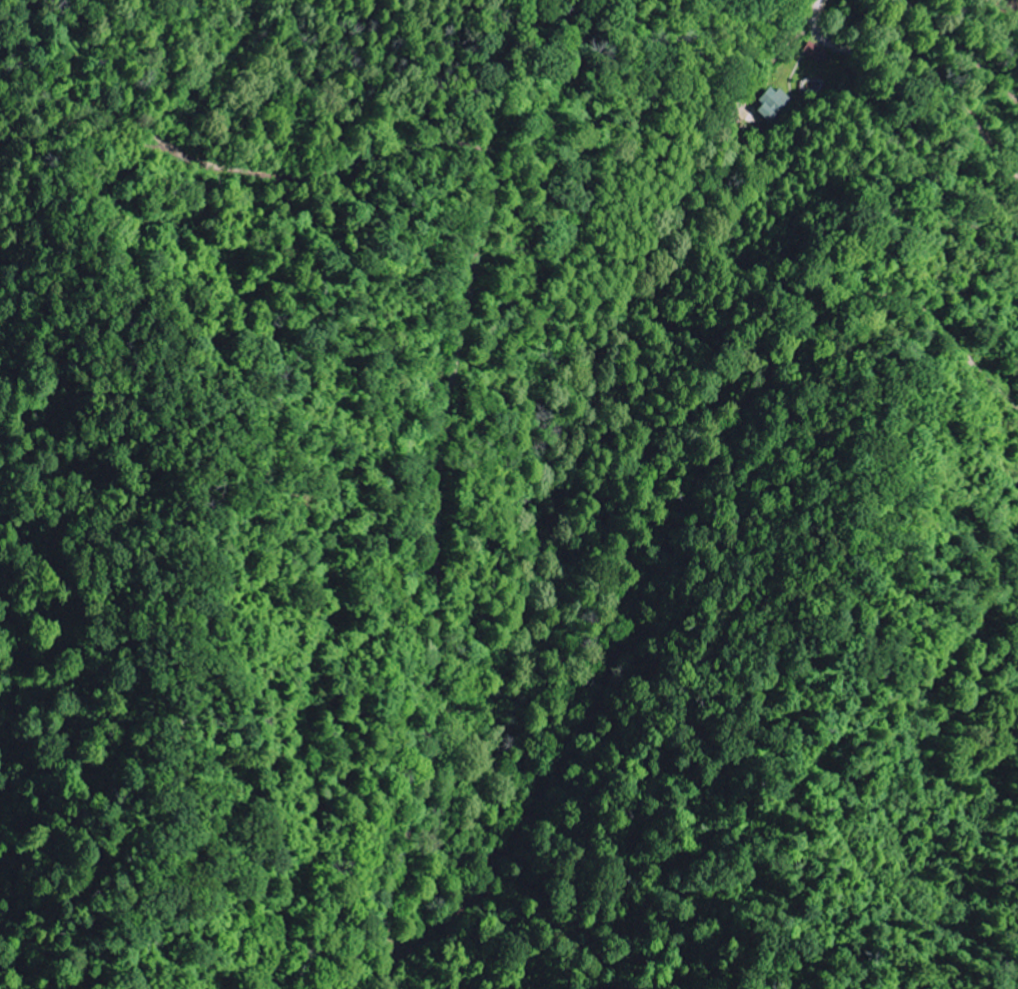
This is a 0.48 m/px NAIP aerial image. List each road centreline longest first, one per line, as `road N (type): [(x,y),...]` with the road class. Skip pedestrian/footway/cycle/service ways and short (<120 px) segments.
road 1 (residential): [(1017,262),(968,215),(893,57),(825,37),(816,0)]

